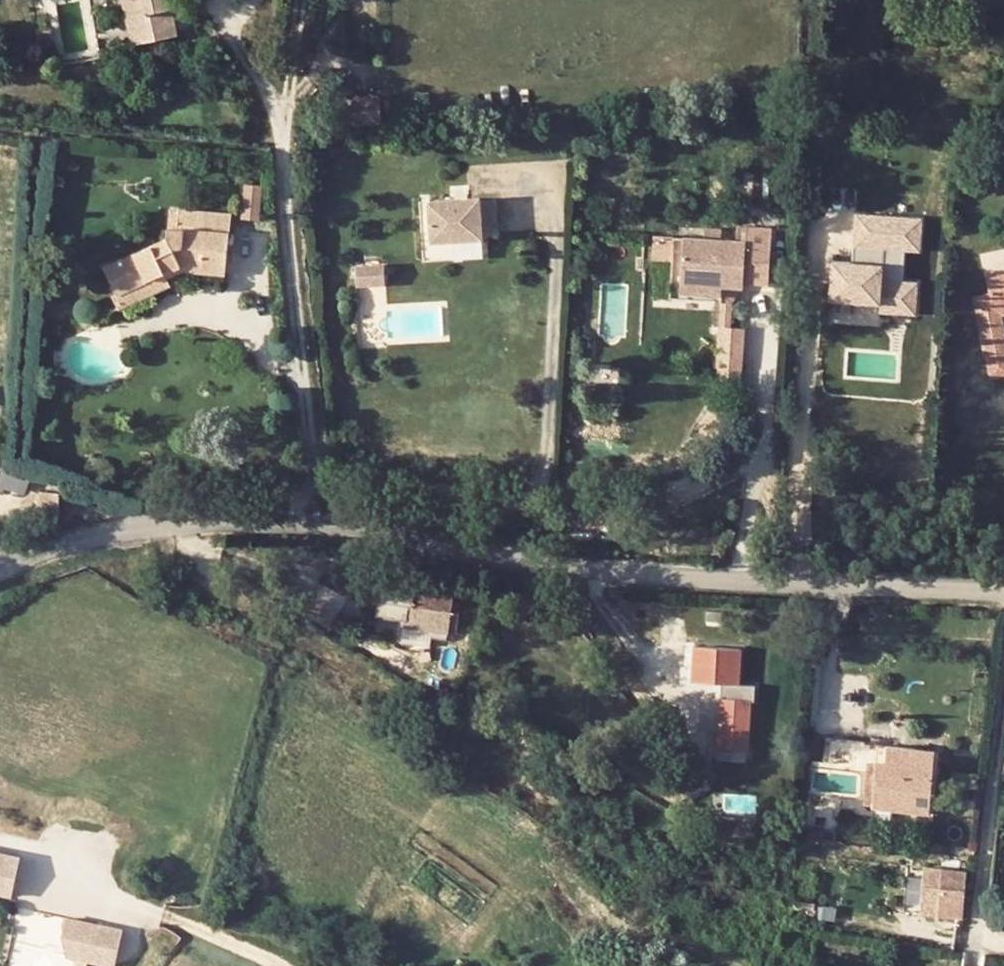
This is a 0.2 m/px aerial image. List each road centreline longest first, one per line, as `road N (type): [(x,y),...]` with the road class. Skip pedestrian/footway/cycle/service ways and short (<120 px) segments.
road 1 (unclassified): [(374,540),(572,570),(1003,598)]
road 2 (residential): [(315,479),(288,138),(295,67)]
road 3 (unclassified): [(0,580),(48,549),(135,528),(266,526)]
road 4 (residential): [(1003,702),(975,952)]
road 5 (residential): [(278,965),(164,917)]

